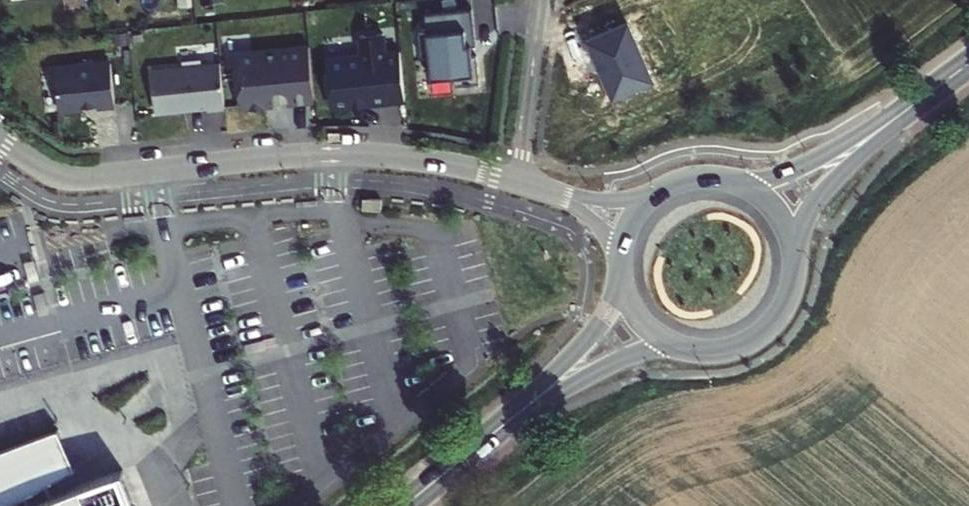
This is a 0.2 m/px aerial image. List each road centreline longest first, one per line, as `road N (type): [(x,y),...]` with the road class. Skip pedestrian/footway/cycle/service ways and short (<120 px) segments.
road 1 (residential): [(0,142),(70,182),(344,155),(443,164),(517,183)]
road 2 (secondary): [(491,432),(604,363),(655,346),(690,346)]
road 3 (secondary): [(790,268),(822,194),(921,99)]
road 4 (secondary): [(921,99),(789,171),(729,184)]
road 5 (secondary): [(623,272),(588,336),(491,432)]
road 6 (residential): [(517,183),(540,0)]
road 7 (secondary): [(690,346),(723,346),(762,326),(781,300),(790,268)]

